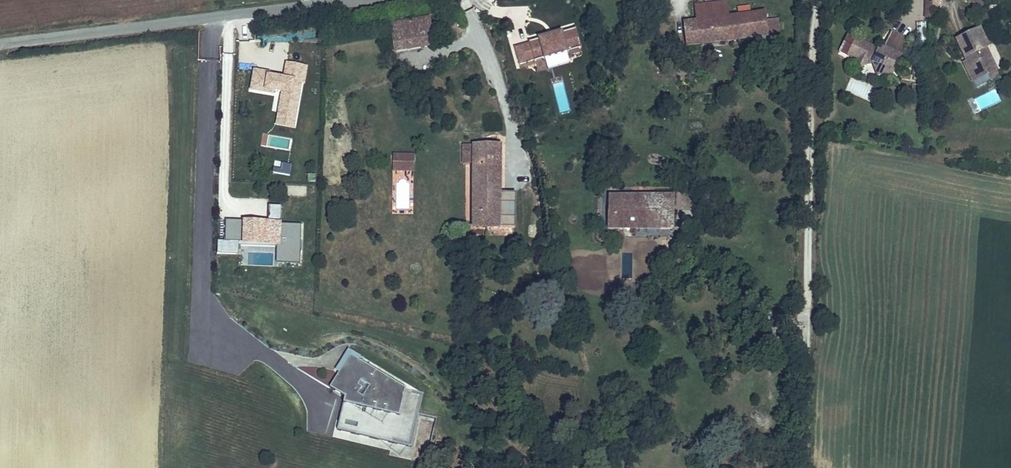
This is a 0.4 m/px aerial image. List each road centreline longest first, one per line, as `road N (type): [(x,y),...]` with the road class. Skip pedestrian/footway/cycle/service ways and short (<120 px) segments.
road 1 (tertiary): [(0,43),(335,0)]

